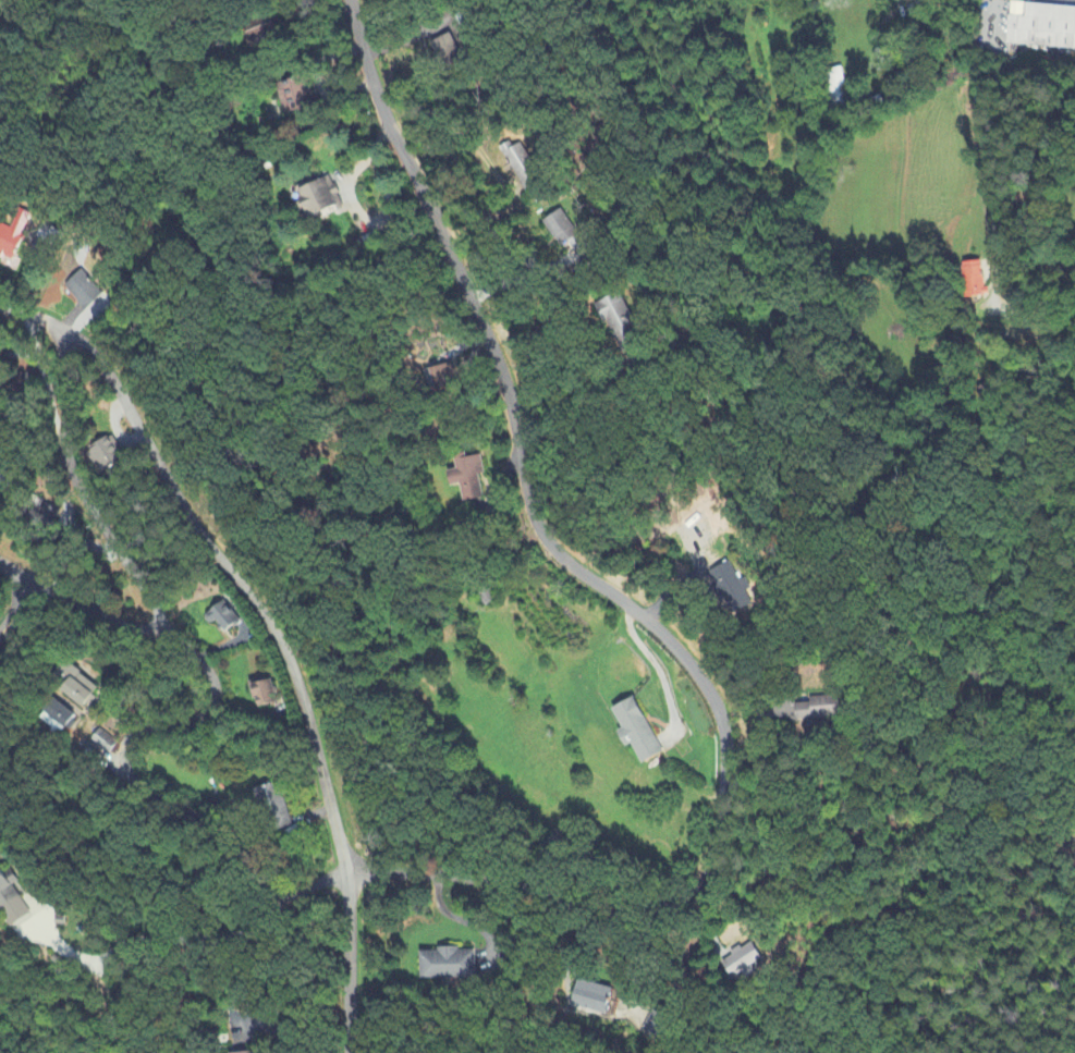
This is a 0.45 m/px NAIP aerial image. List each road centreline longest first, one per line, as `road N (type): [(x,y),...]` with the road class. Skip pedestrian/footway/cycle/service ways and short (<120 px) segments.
road 1 (residential): [(347,872),(459,877),(594,907),(668,907),(692,898),(717,866),(734,786),(725,720),(704,675),(650,621),(566,560),(539,524),(503,371),(384,111),(354,0)]
road 2 (residential): [(350,1052),(344,844),(290,654),(180,506),(119,372),(91,344),(0,305)]
road 3 (residential): [(347,872),(303,894),(277,896),(225,840),(134,776),(138,742),(199,722),(213,705),(216,683),(81,488),(71,458),(64,331)]
road 4 (residential): [(277,896),(257,927),(138,938),(109,963)]
road 5 (residential): [(170,627),(130,632),(29,580)]

